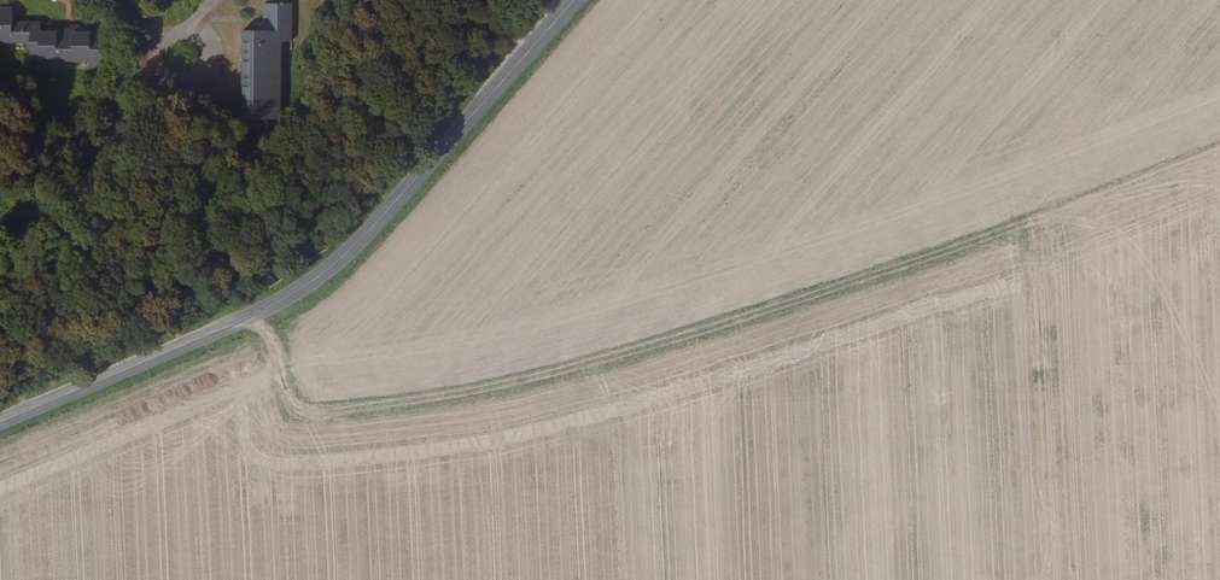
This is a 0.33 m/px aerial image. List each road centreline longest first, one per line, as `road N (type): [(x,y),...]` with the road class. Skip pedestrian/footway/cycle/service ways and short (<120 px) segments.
road 1 (tertiary): [(573,0),(320,277),(264,313),(0,423)]

